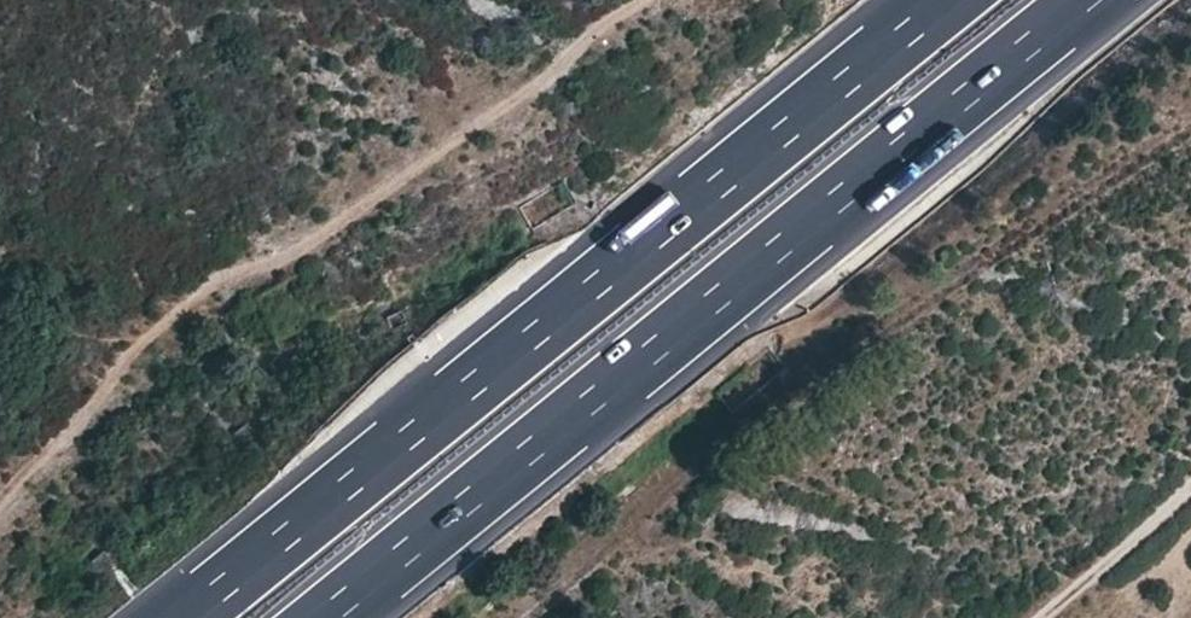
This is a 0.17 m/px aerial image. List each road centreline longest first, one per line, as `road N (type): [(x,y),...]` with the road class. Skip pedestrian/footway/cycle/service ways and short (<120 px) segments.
road 1 (motorway): [(320,617),(1087,0)]
road 2 (motorway): [(951,0),(185,617)]
road 3 (track): [(0,503),(180,303),(226,274),(279,258),(414,171),(643,0)]
road 4 (track): [(1190,486),(1044,617)]

